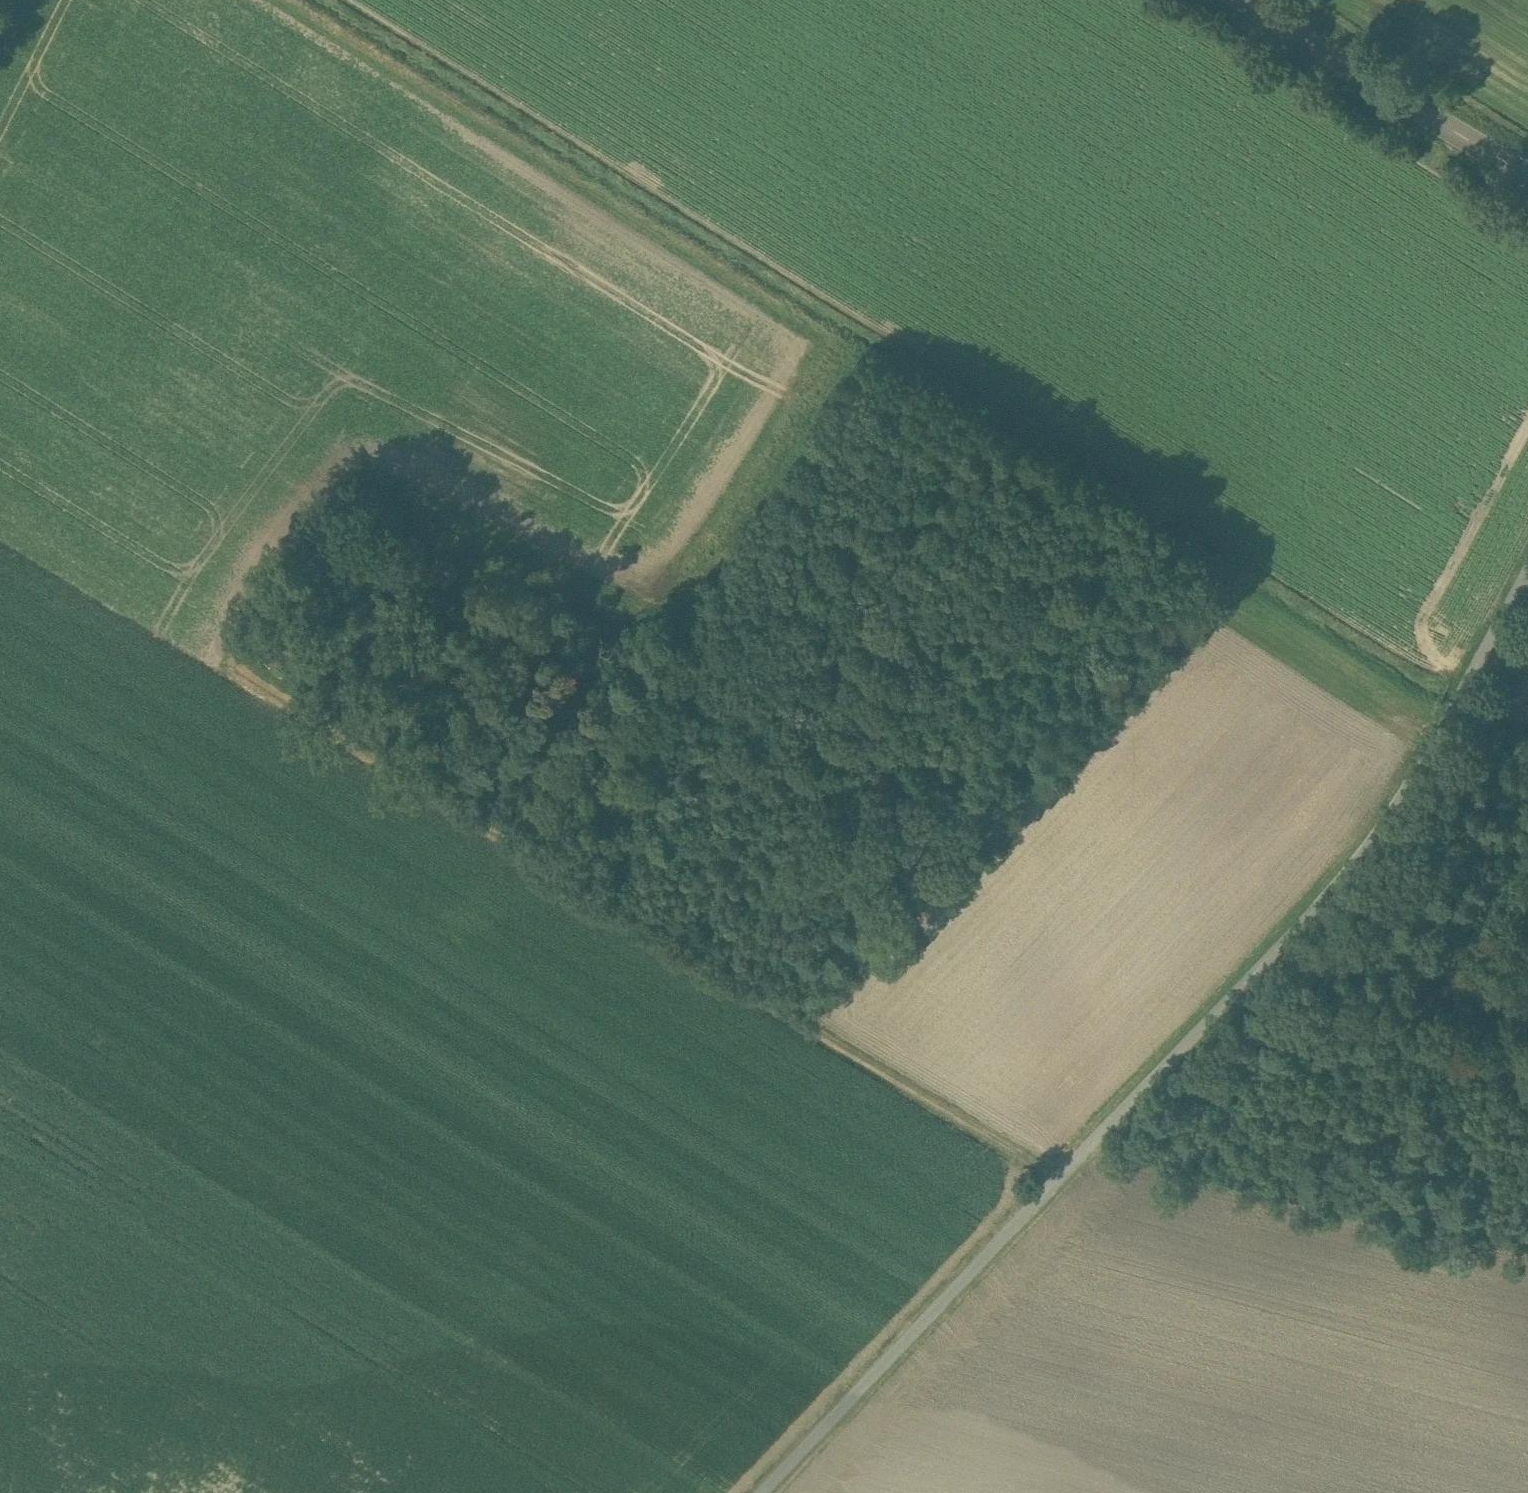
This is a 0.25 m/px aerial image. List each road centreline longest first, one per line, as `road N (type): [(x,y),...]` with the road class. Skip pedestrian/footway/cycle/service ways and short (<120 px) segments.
road 1 (unclassified): [(747,1492),(1356,832),(1457,678),(1527,546)]
road 2 (track): [(1056,1163),(472,802)]
road 3 (tertiary): [(1527,172),(1247,0)]
road 4 (track): [(472,802),(207,646)]
road 5 (track): [(1161,1048),(1199,1072),(1402,1124)]
road 6 (track): [(472,802),(615,601)]
road 7 (track): [(1356,832),(1500,952)]
road 8 (track): [(1401,765),(1527,796)]

